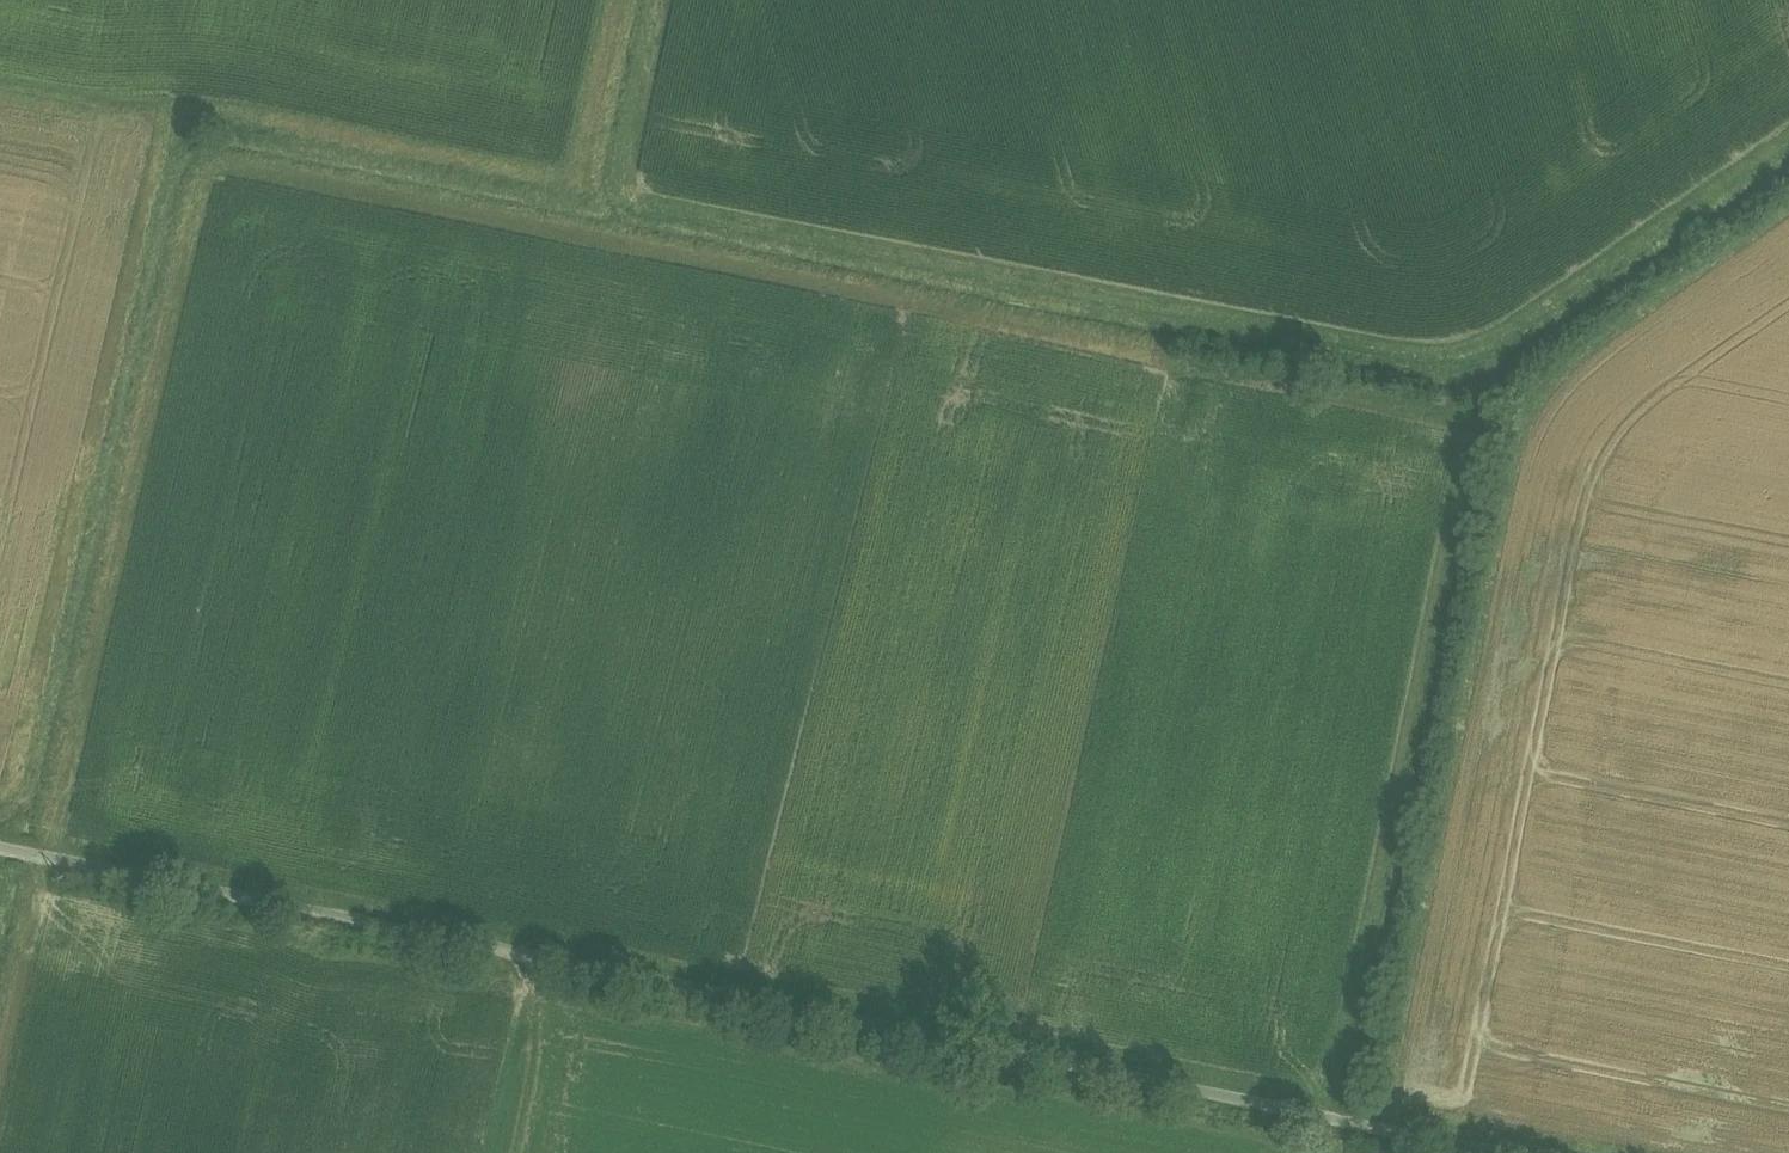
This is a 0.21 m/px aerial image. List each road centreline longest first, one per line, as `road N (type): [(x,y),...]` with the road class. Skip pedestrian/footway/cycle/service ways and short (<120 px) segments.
road 1 (track): [(1526,1152),(0,842)]

